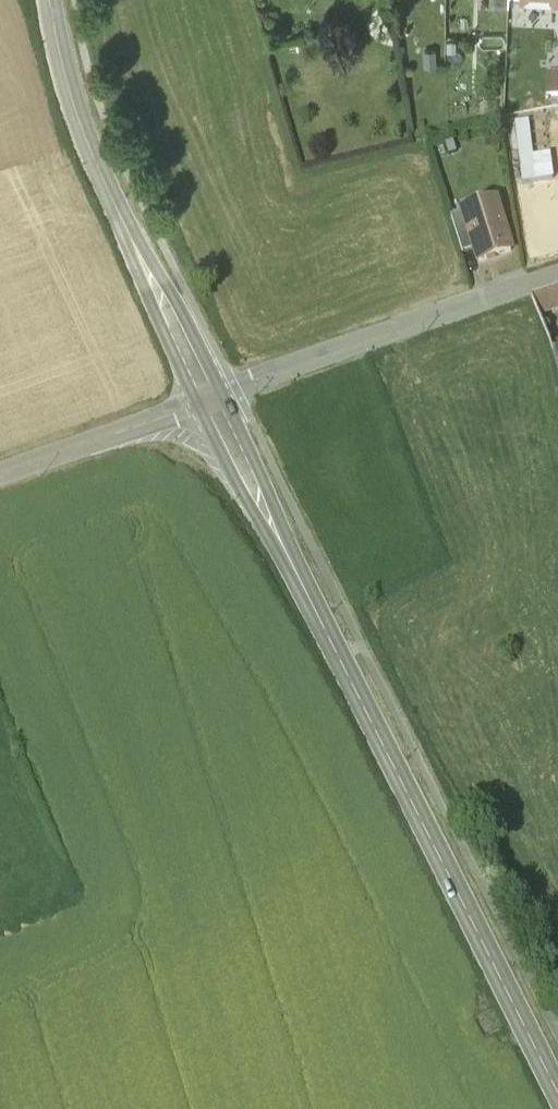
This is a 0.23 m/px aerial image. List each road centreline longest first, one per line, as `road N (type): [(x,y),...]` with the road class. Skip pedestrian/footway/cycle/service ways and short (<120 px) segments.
road 1 (tertiary): [(557,1088),(209,400)]
road 2 (tertiary): [(209,400),(86,139),(50,0)]
road 3 (residential): [(209,400),(557,269)]
road 4 (tertiary): [(209,400),(0,477)]

